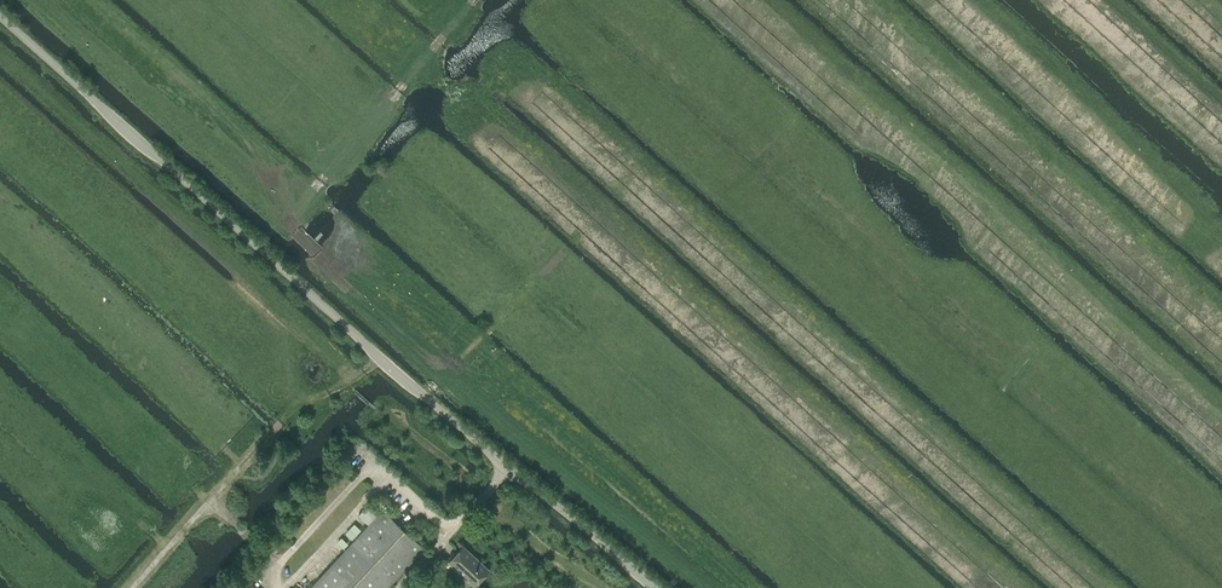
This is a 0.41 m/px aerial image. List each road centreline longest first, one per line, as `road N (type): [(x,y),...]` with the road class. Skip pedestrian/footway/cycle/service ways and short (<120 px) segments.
road 1 (tertiary): [(653,587),(415,391),(0,18)]
road 2 (track): [(212,502),(298,408),(379,359)]
road 3 (track): [(131,587),(212,502),(280,566)]
road 4 (track): [(528,288),(423,394)]

